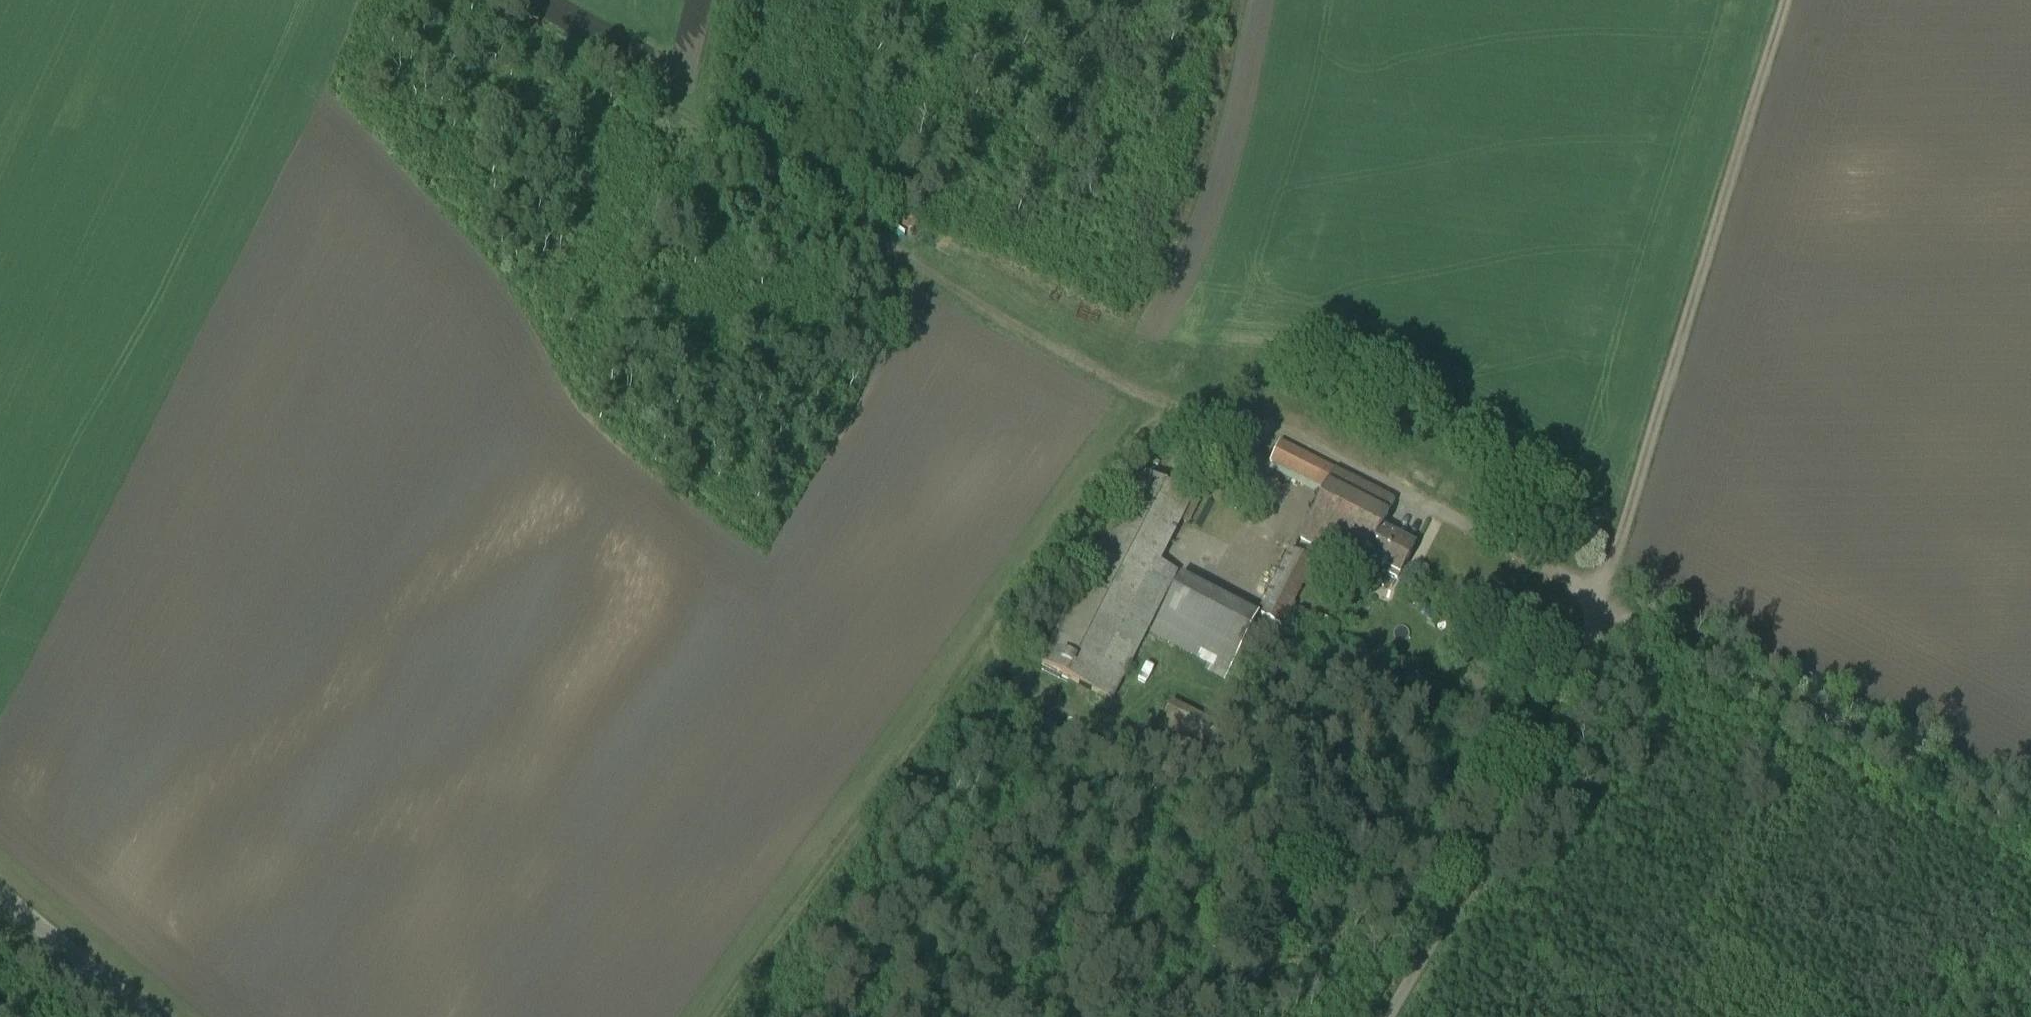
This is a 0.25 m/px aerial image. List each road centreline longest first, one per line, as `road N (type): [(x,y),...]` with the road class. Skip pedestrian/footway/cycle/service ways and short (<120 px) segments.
road 1 (track): [(1284,426),(1223,424),(1158,402),(928,279),(701,123)]
road 2 (track): [(1598,594),(1784,0)]
road 3 (track): [(1598,594),(2030,820)]
road 4 (track): [(1391,1016),(1526,776),(1579,662),(1598,594)]
road 5 (track): [(150,1016),(0,893)]

